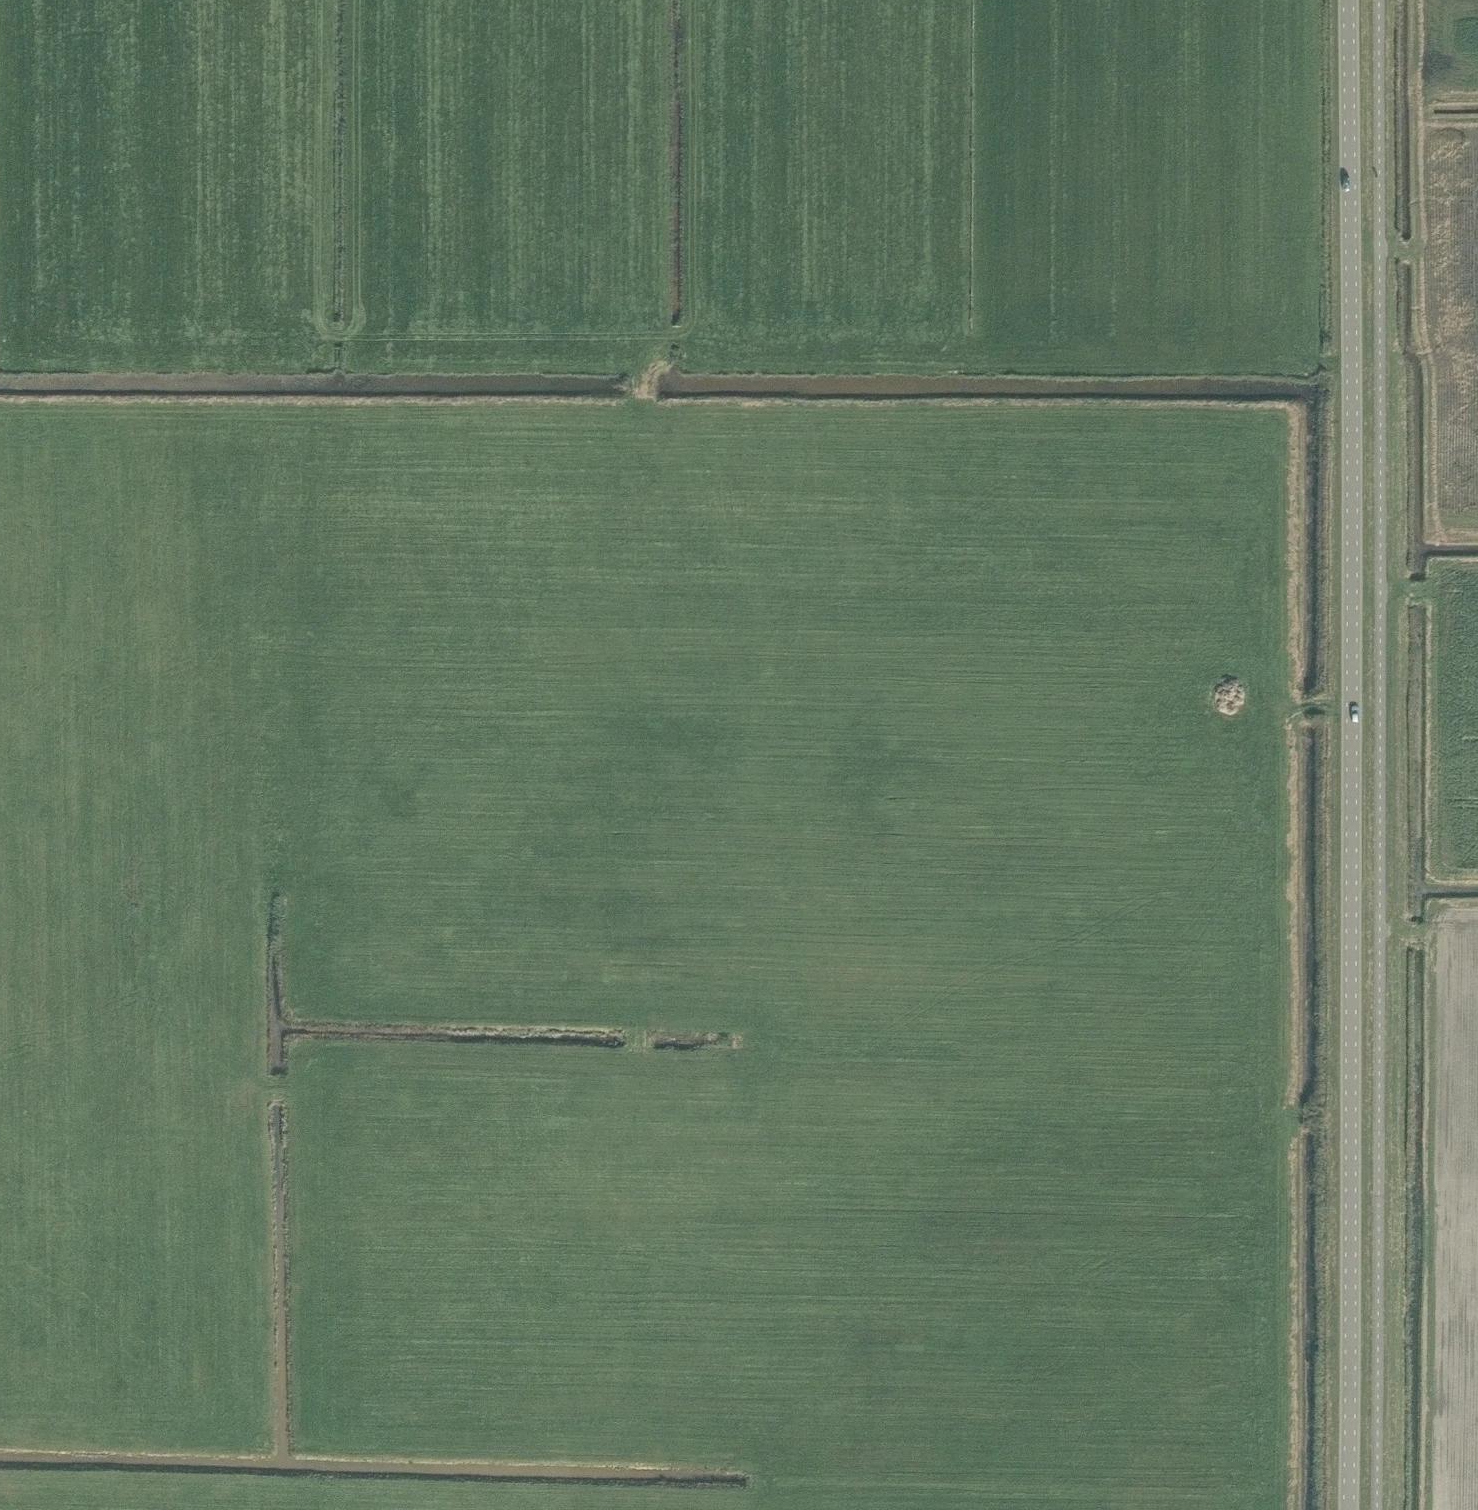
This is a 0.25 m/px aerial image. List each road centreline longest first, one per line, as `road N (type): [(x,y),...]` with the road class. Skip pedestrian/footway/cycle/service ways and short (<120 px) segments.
road 1 (tertiary): [(1346,1509),(1351,0)]

